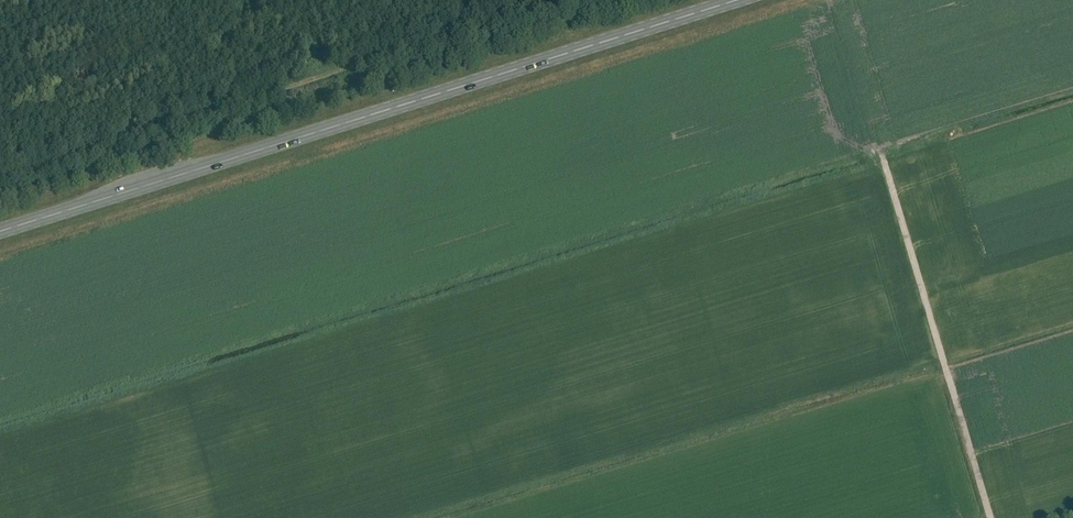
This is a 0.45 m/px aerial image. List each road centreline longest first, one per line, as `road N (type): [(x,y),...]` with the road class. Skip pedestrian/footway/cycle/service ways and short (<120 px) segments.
road 1 (primary): [(0,232),(739,0)]
road 2 (track): [(0,177),(568,0)]
road 3 (track): [(872,156),(982,517)]

